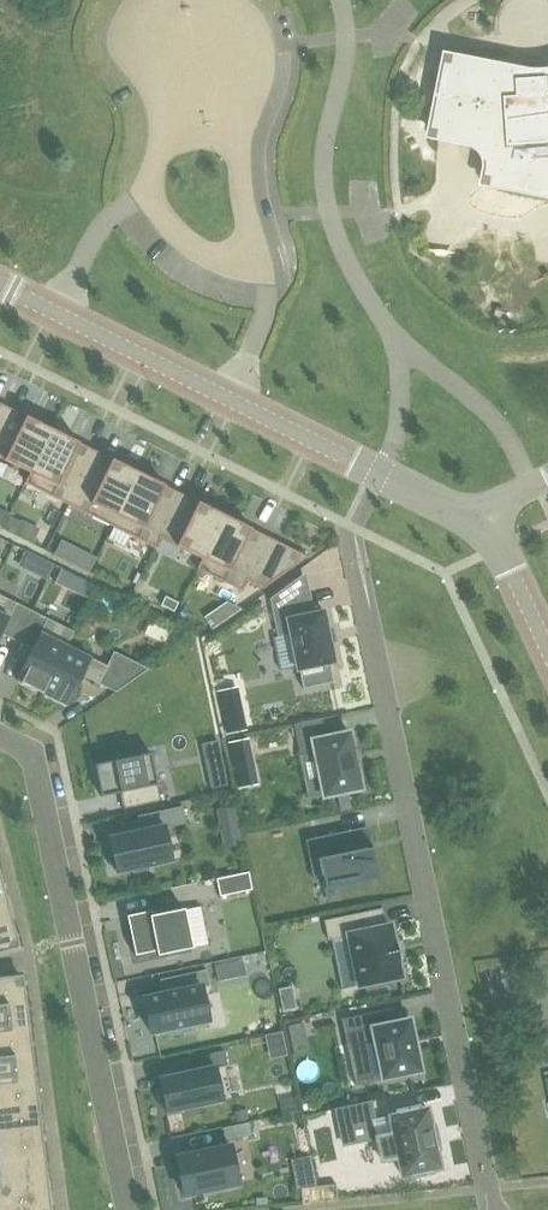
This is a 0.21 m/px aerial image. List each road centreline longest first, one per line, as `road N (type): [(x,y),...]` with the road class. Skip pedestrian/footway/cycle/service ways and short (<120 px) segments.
road 1 (residential): [(491,1209),(355,571)]
road 2 (tertiary): [(0,285),(466,517)]
road 3 (residential): [(126,1209),(33,759),(0,734)]
road 4 (tertiary): [(466,517),(501,547),(547,648)]

